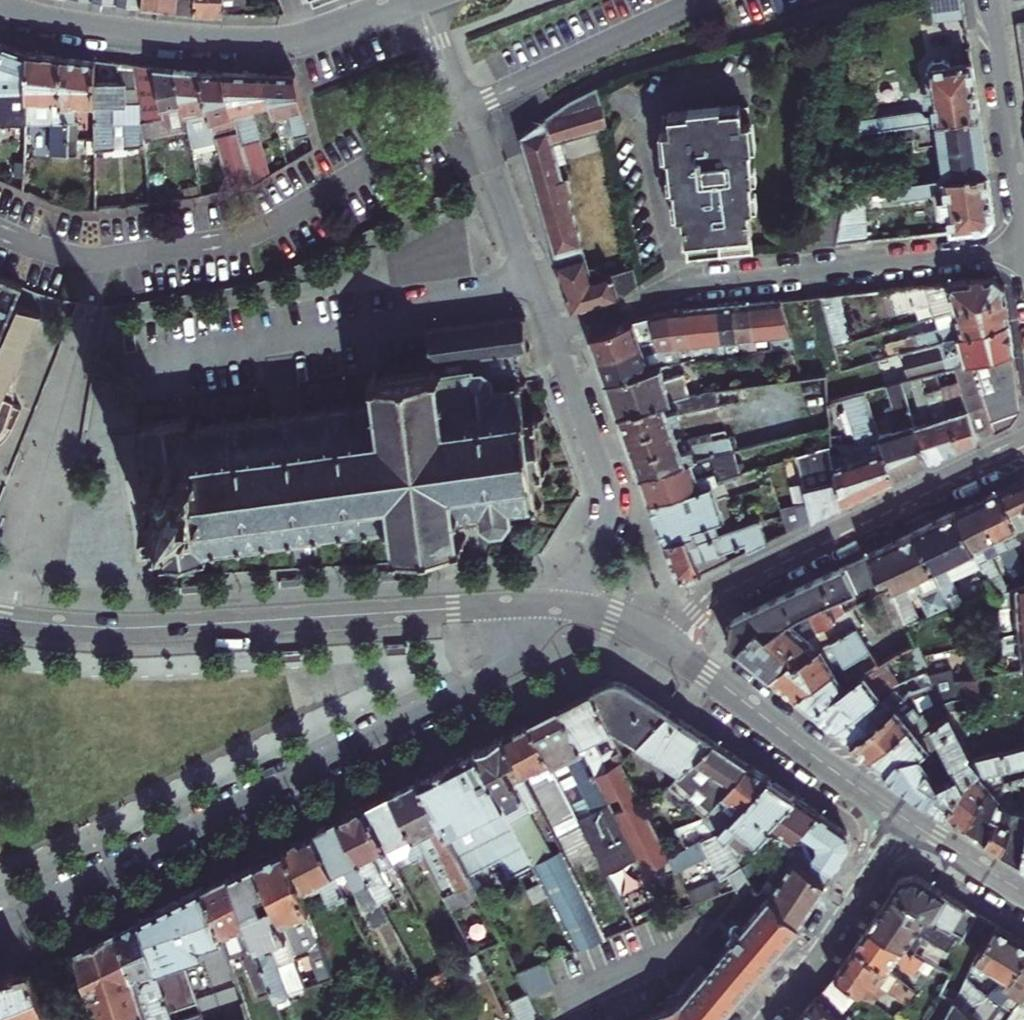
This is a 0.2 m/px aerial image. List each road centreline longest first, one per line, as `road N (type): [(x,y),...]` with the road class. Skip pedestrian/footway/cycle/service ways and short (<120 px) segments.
road 1 (residential): [(0,921),(482,682),(505,664),(533,604)]
road 2 (secondary): [(533,604),(127,629),(0,619)]
road 3 (residential): [(550,335),(695,283),(1023,248)]
road 4 (residential): [(0,7),(66,26),(268,43),(404,0)]
road 5 (residential): [(1023,441),(719,591),(670,647)]
road 6 (secondary): [(907,821),(670,647)]
road 7 (residential): [(762,1019),(907,821)]
road 8 (residential): [(1023,225),(989,0)]
road 9 (secondary): [(670,647),(602,612),(533,604)]
road 10 (secondary): [(1023,893),(907,821)]

